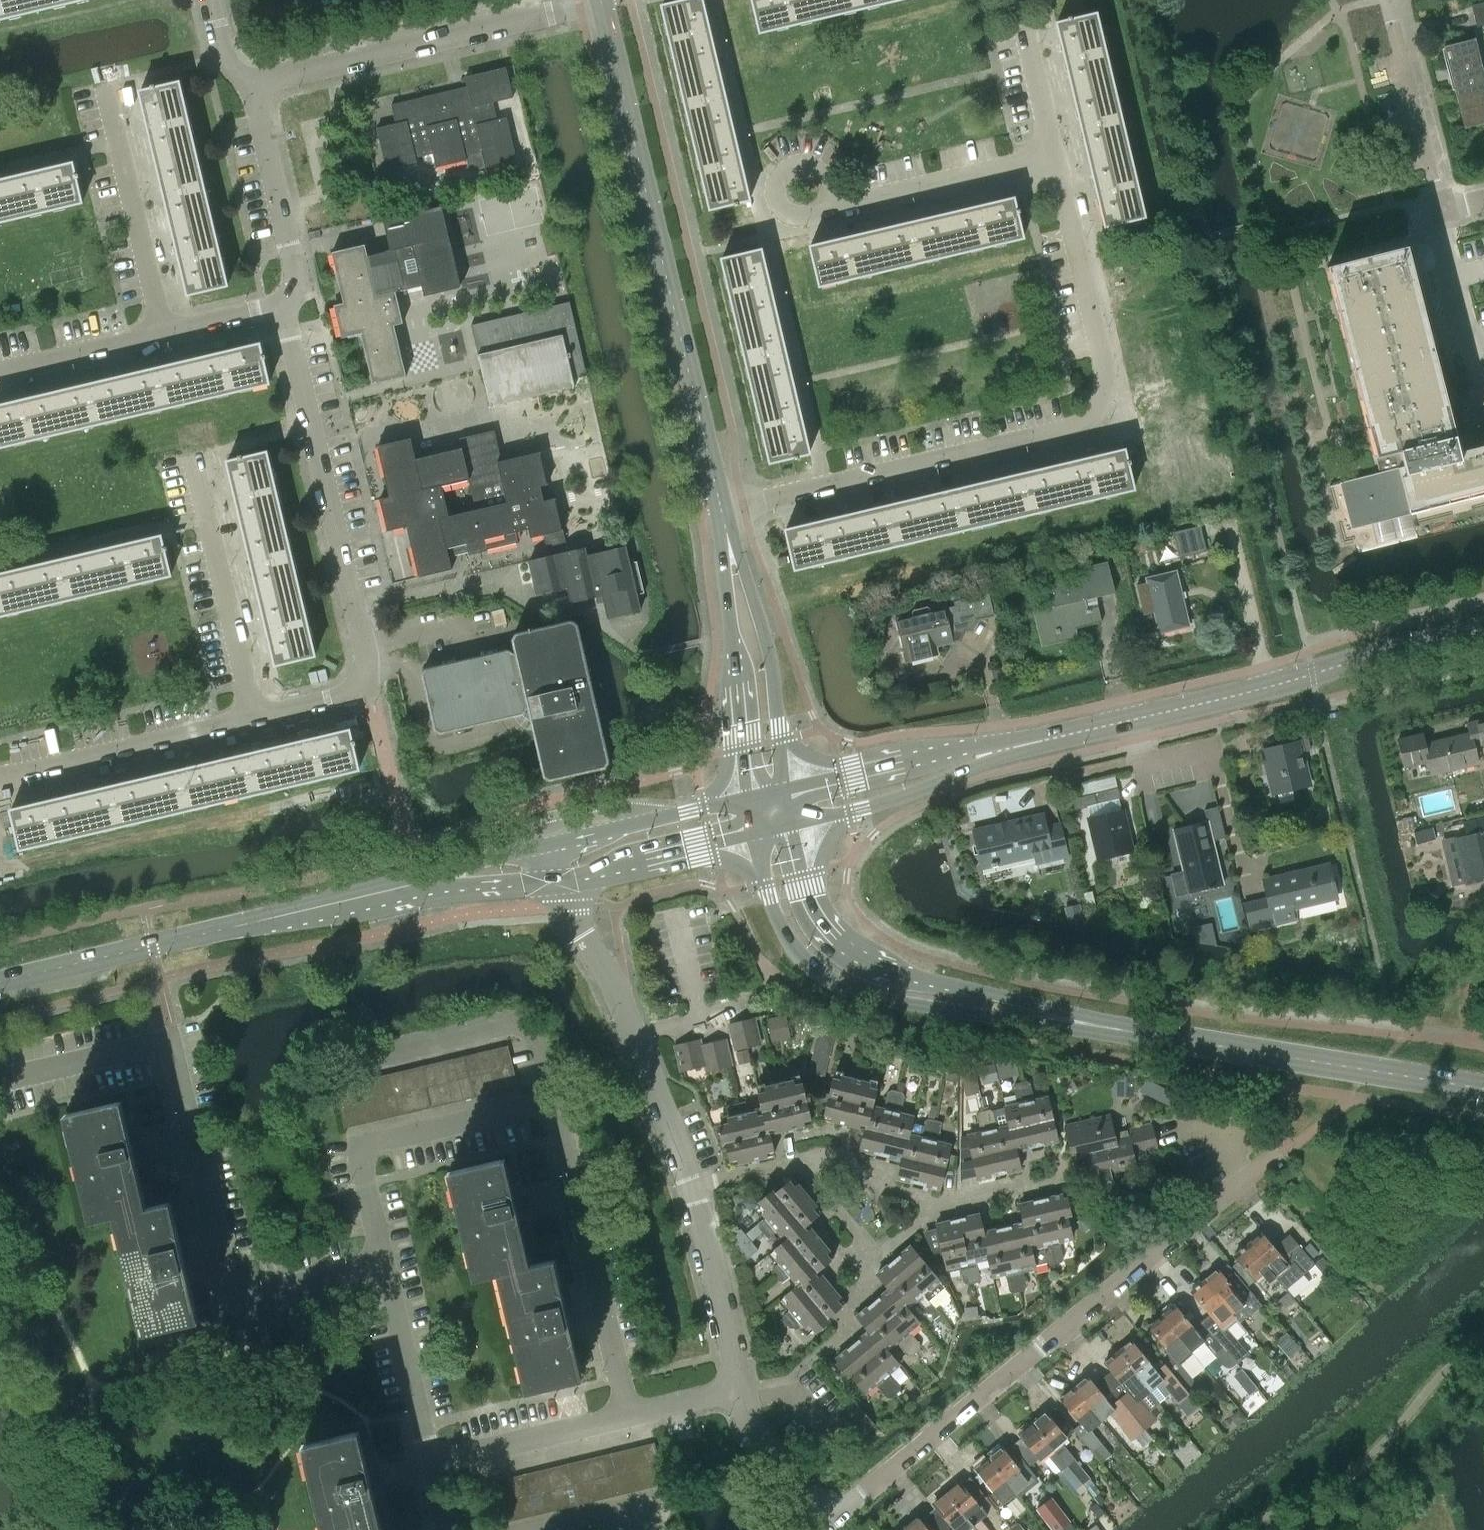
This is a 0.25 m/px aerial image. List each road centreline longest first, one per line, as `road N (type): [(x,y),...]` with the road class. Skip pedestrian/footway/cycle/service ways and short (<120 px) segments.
road 1 (residential): [(1052,153),(1107,386),(1091,420),(1076,431),(723,511)]
road 2 (residential): [(0,1078),(172,1039),(234,1297),(383,1262)]
road 3 (residential): [(830,1518),(1278,1152)]
road 4 (tertiary): [(723,511),(600,1)]
road 5 (tertiary): [(1047,737),(1483,630)]
road 6 (tertiary): [(756,837),(788,939),(837,984),(888,1000),(1098,1034)]
road 7 (tertiary): [(1098,1034),(851,953),(815,910),(792,828)]
road 8 (tertiary): [(1483,1096),(1098,1034)]
road 9 (residential): [(354,685),(362,647),(282,307)]
road 10 (tertiary): [(0,980),(375,892)]
road 11 (residential): [(252,84),(600,1)]
road 12 (residential): [(628,1415),(551,1098)]
road 13 (residential): [(383,1262),(361,1161),(366,1144),(551,1098)]
road 14 (tertiary): [(723,511),(751,800)]
road 15 (tertiary): [(785,792),(771,663),(723,511)]
road 16 (tertiary): [(792,828),(1047,737)]
road 17 (residential): [(551,1098),(538,1040),(516,1022),(338,1061)]
road 18 (tertiary): [(1047,737),(785,792)]
road 19 (residential): [(253,714),(0,777)]
road 20 (residential): [(253,714),(193,466)]
road 21 (residential): [(1483,200),(1440,203),(1391,0)]
road 22 (residential): [(161,334),(106,94)]
road 23 (residential): [(824,198),(843,203),(1052,153)]
road 24 (residential): [(282,307),(296,263),(252,84)]
road 25 (tertiary): [(751,800),(546,844)]
road 26 (residential): [(741,1389),(691,1187)]
road 27 (residential): [(432,1462),(383,1262)]
road 28 (tertiary): [(557,884),(756,837)]
road 29 (residential): [(432,1462),(628,1415)]
road 30 (residential): [(803,1161),(877,1249),(943,1202)]
road 31 (tertiary): [(375,892),(557,884)]
road 32 (tertiary): [(546,844),(375,892)]
road 33 (residential): [(0,373),(161,334)]
road 34 (residential): [(691,1187),(635,1035)]
road 35 (residential): [(830,1518),(754,1431),(741,1389)]
road 36 (residential): [(1016,0),(1052,153)]
road 37 (residential): [(803,1161),(855,1162),(888,1187),(943,1202)]
road 38 (residential): [(635,1035),(568,904)]
road 39 (residential): [(824,198),(813,167),(780,175),(784,208),(817,208)]
road 40 (residential): [(943,1202),(1067,1182)]
road 41 (residential): [(161,334),(282,307)]

